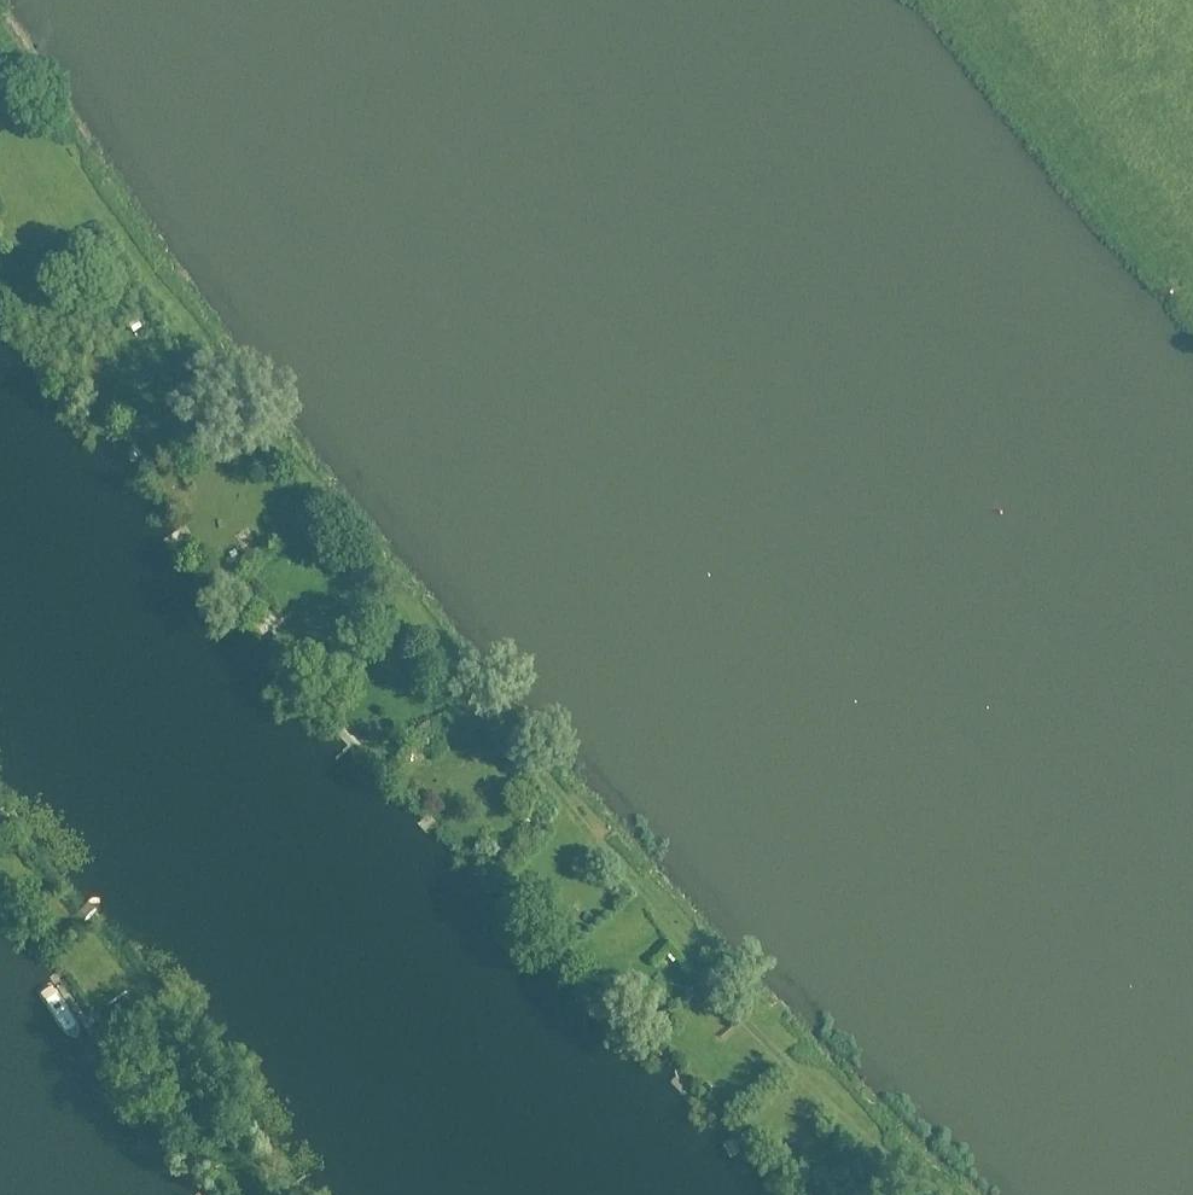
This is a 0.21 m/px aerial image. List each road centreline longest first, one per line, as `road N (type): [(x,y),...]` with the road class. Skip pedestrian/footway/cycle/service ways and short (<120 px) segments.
road 1 (track): [(946,1194),(742,1016),(640,878),(558,787),(450,687),(280,467),(178,308),(97,203)]

